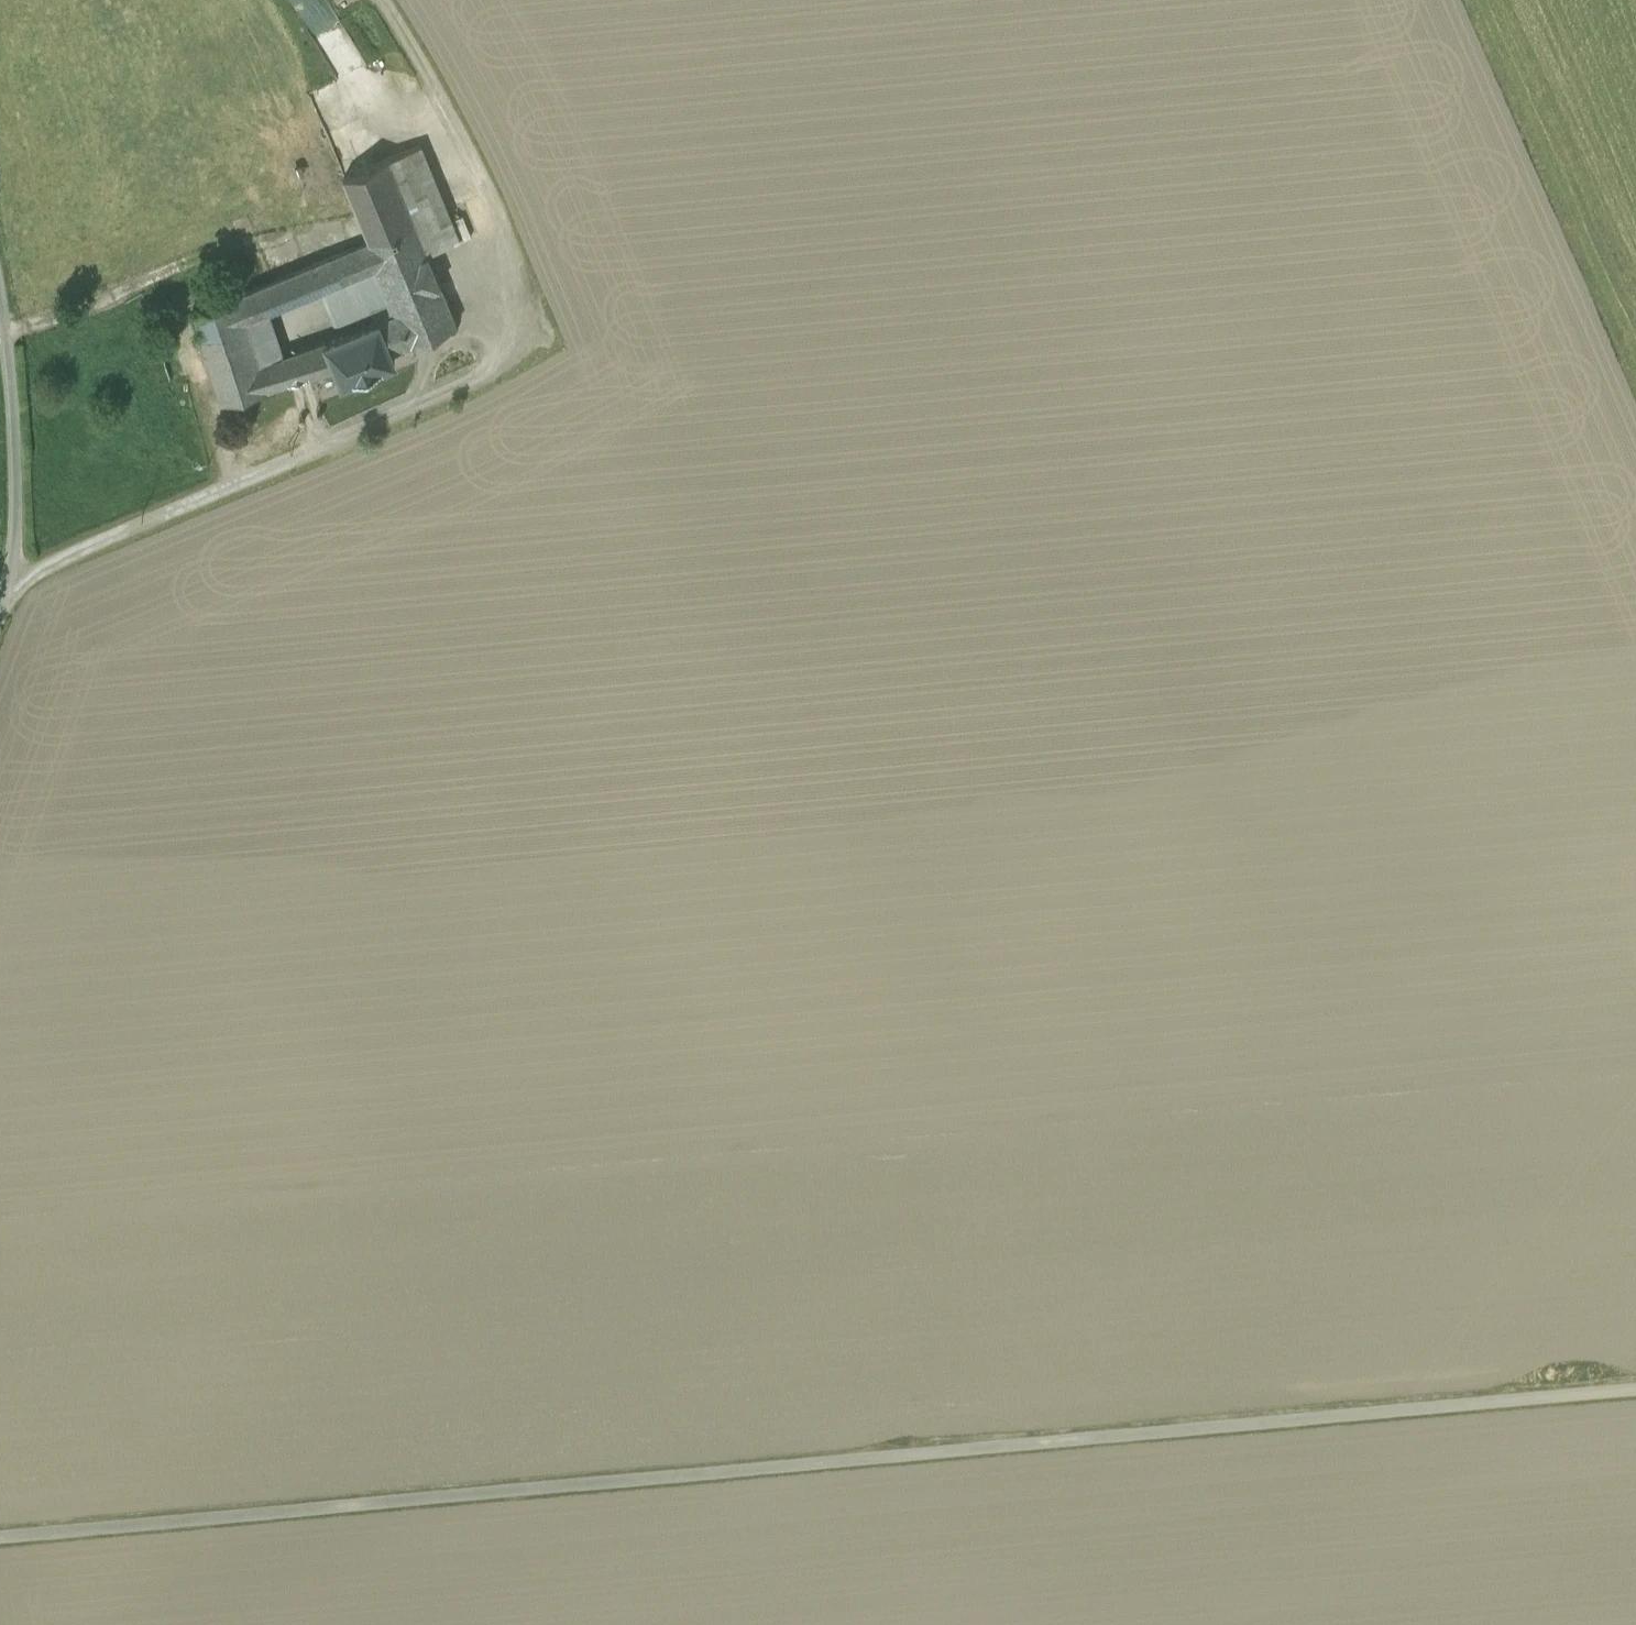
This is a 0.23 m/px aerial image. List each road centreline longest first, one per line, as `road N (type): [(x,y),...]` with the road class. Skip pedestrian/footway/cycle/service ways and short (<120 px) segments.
road 1 (unclassified): [(0,1542),(1635,1395)]
road 2 (unclassified): [(0,616),(14,539),(0,308)]

